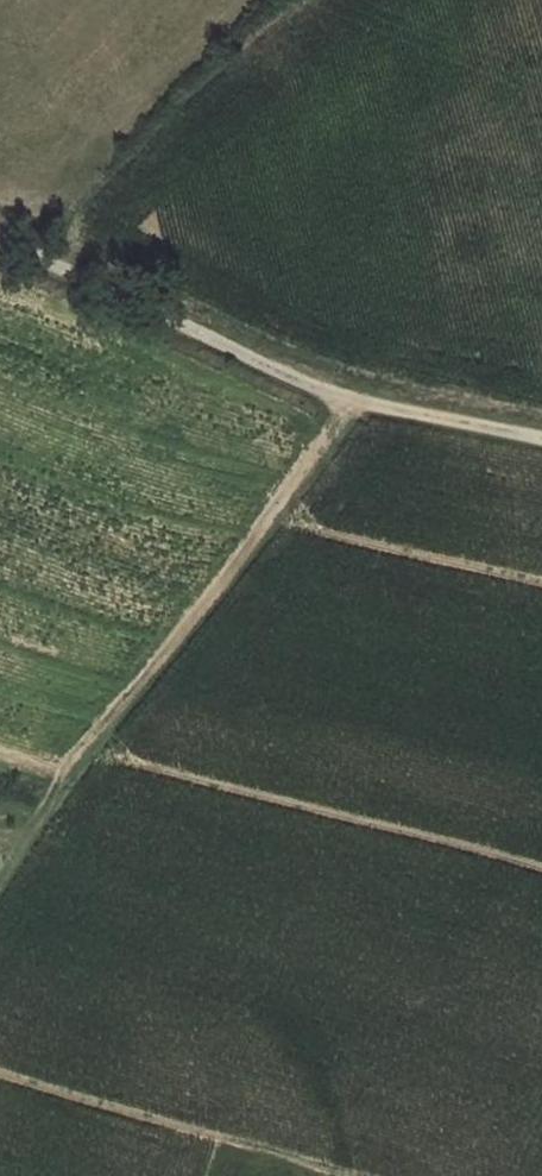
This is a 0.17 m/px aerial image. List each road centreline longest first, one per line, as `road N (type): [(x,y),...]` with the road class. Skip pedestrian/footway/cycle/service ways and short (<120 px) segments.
road 1 (track): [(0,239),(332,396),(541,447)]

